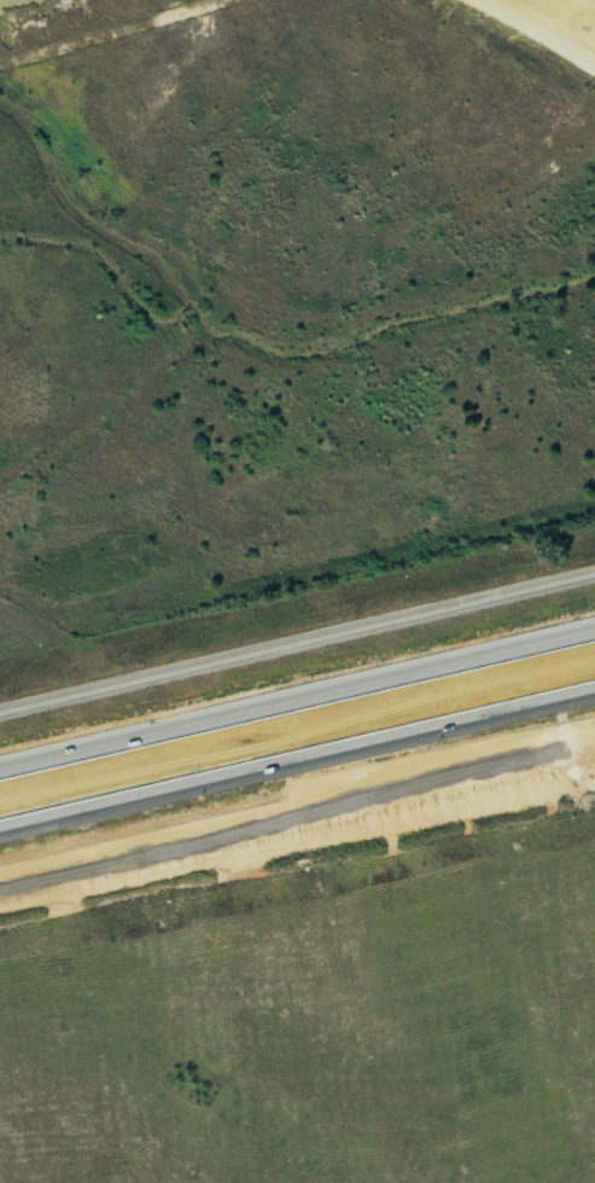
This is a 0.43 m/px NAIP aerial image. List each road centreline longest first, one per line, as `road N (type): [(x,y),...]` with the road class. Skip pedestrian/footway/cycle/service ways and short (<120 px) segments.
road 1 (tertiary): [(594,573),(0,713)]
road 2 (motorway): [(594,630),(0,769)]
road 3 (motorway): [(0,822),(594,683)]
road 4 (tertiary): [(0,880),(594,744)]
road 5 (motorway): [(0,841),(594,739)]

